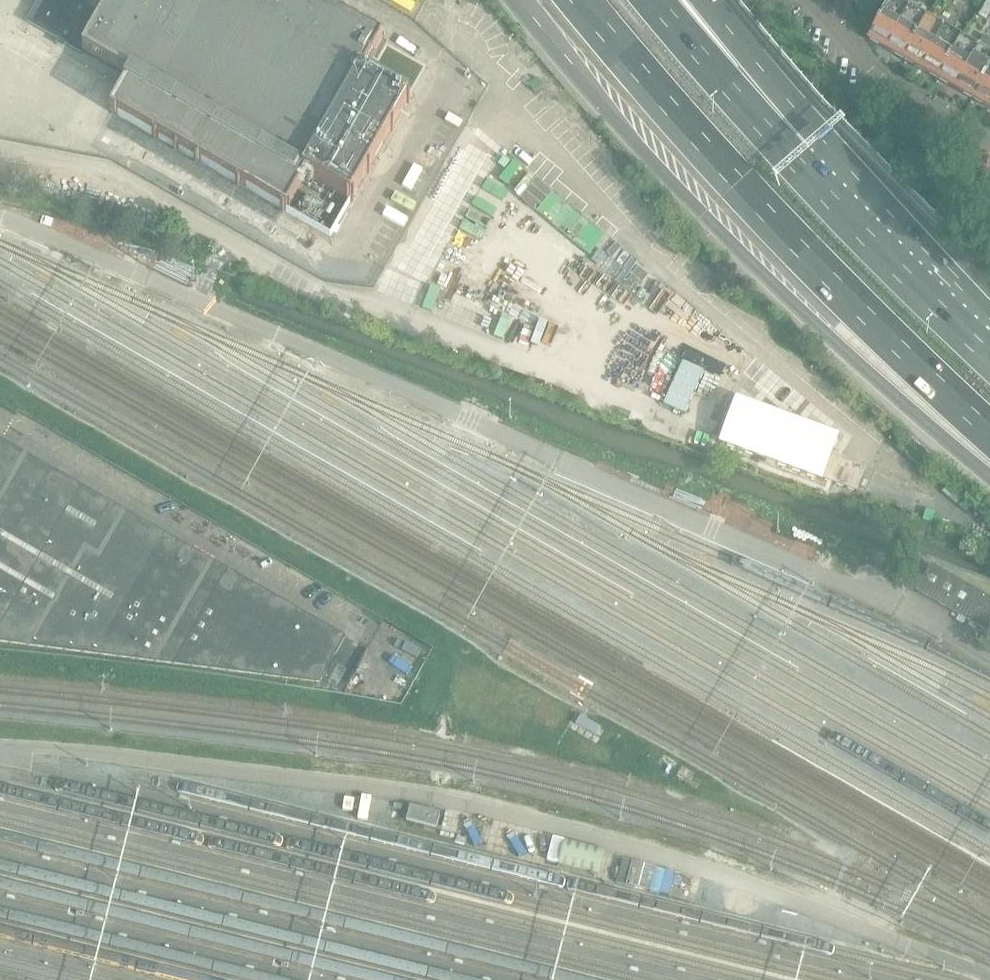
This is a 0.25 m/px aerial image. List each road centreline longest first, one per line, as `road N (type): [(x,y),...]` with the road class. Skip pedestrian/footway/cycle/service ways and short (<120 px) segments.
road 1 (motorway): [(525,0),(710,215),(826,334),(989,452)]
road 2 (motorway): [(580,0),(765,212),(989,432)]
road 3 (motorway): [(817,189),(654,0)]
road 4 (motorway): [(989,358),(817,189)]
road 5 (residential): [(812,0),(871,76),(989,144)]
road 6 (motorway): [(817,189),(798,114),(706,0)]

